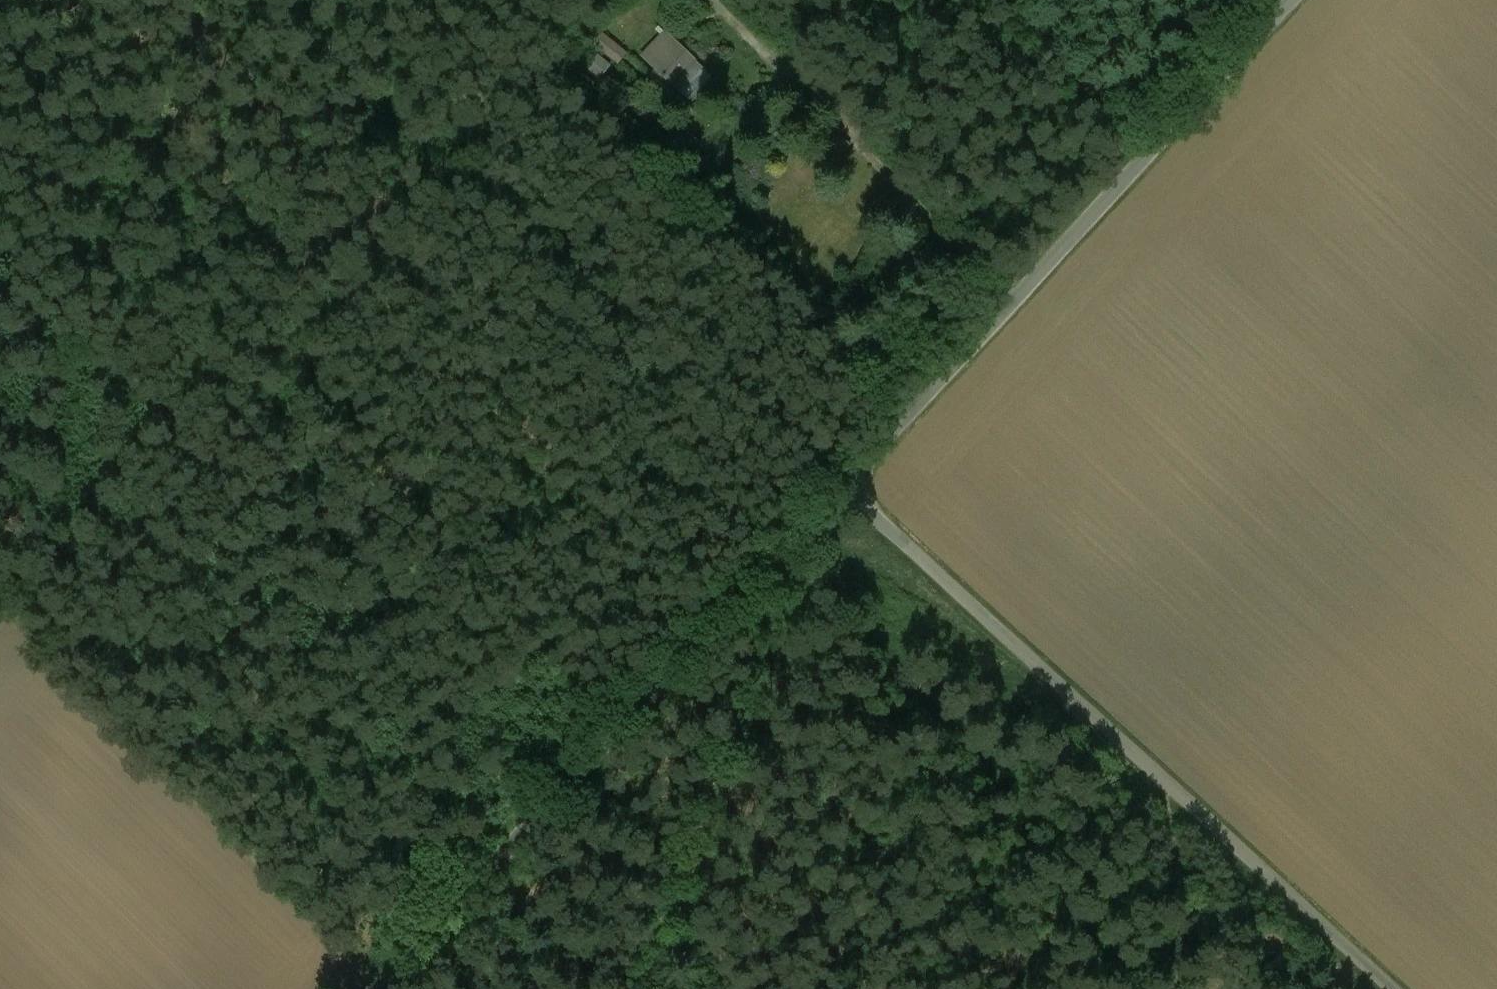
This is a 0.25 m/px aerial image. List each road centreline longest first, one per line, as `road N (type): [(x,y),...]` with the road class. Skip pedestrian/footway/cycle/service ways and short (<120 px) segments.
road 1 (unclassified): [(846,491),(1389,988)]
road 2 (unclassified): [(846,491),(382,988)]
road 3 (unclassified): [(1294,0),(846,491)]
road 4 (track): [(846,491),(812,554),(647,988)]

